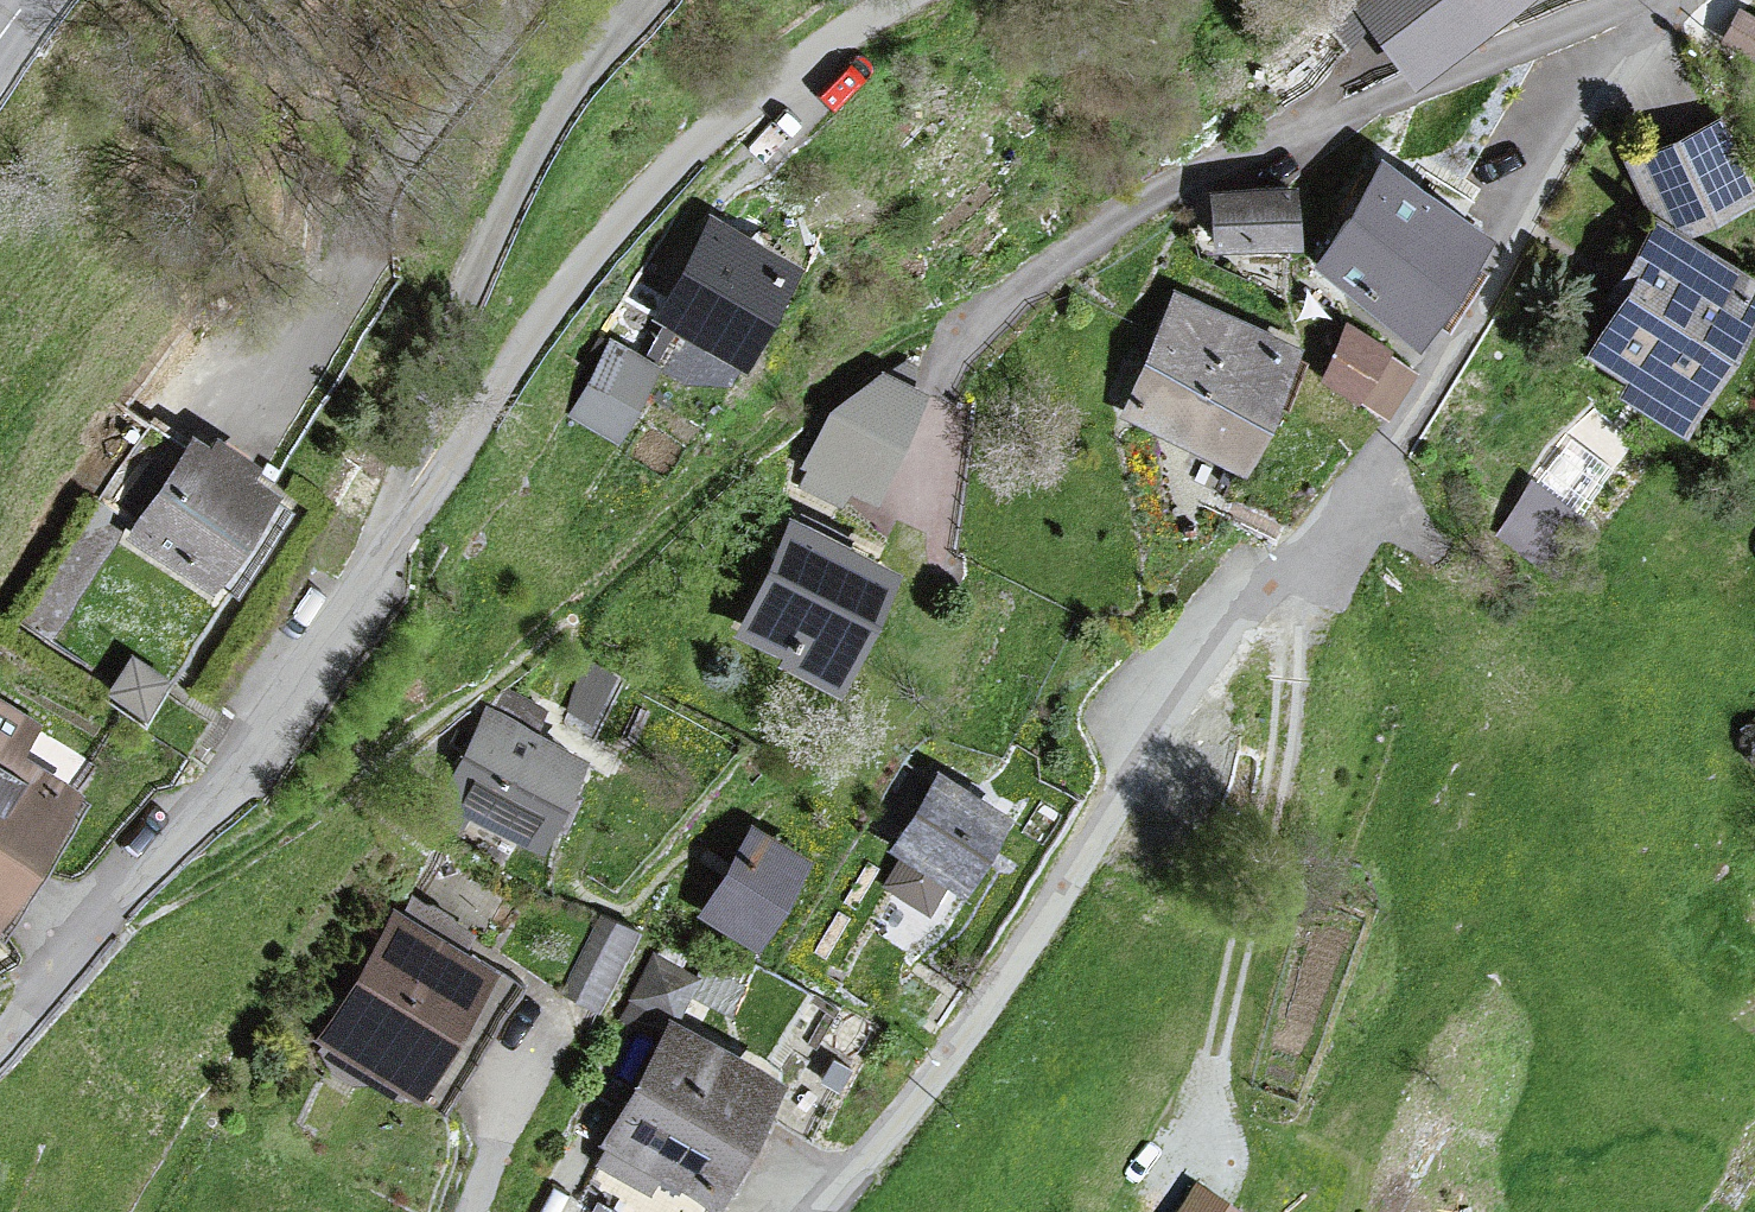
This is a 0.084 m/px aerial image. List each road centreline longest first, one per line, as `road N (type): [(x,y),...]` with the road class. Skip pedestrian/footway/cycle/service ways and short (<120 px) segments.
road 1 (residential): [(1659,0),(1655,25),(1580,116),(1455,341),(1298,575),(1131,797),(941,1079),(826,1211)]
road 2 (residential): [(1652,0),(1516,45),(1251,154),(1100,234),(1002,309),(887,355)]
road 3 (unclassified): [(900,0),(766,86),(599,242),(519,350),(383,566)]
road 4 (residential): [(383,566),(376,545),(484,248),(556,113),(641,0)]
road 5 (unclassified): [(383,566),(249,752),(50,963),(0,1032)]
road 6 (track): [(1269,612),(1287,636),(1292,669),(1192,1167)]
road 7 (residential): [(528,0),(220,392)]
road 8 (residential): [(473,1211),(543,1016)]

